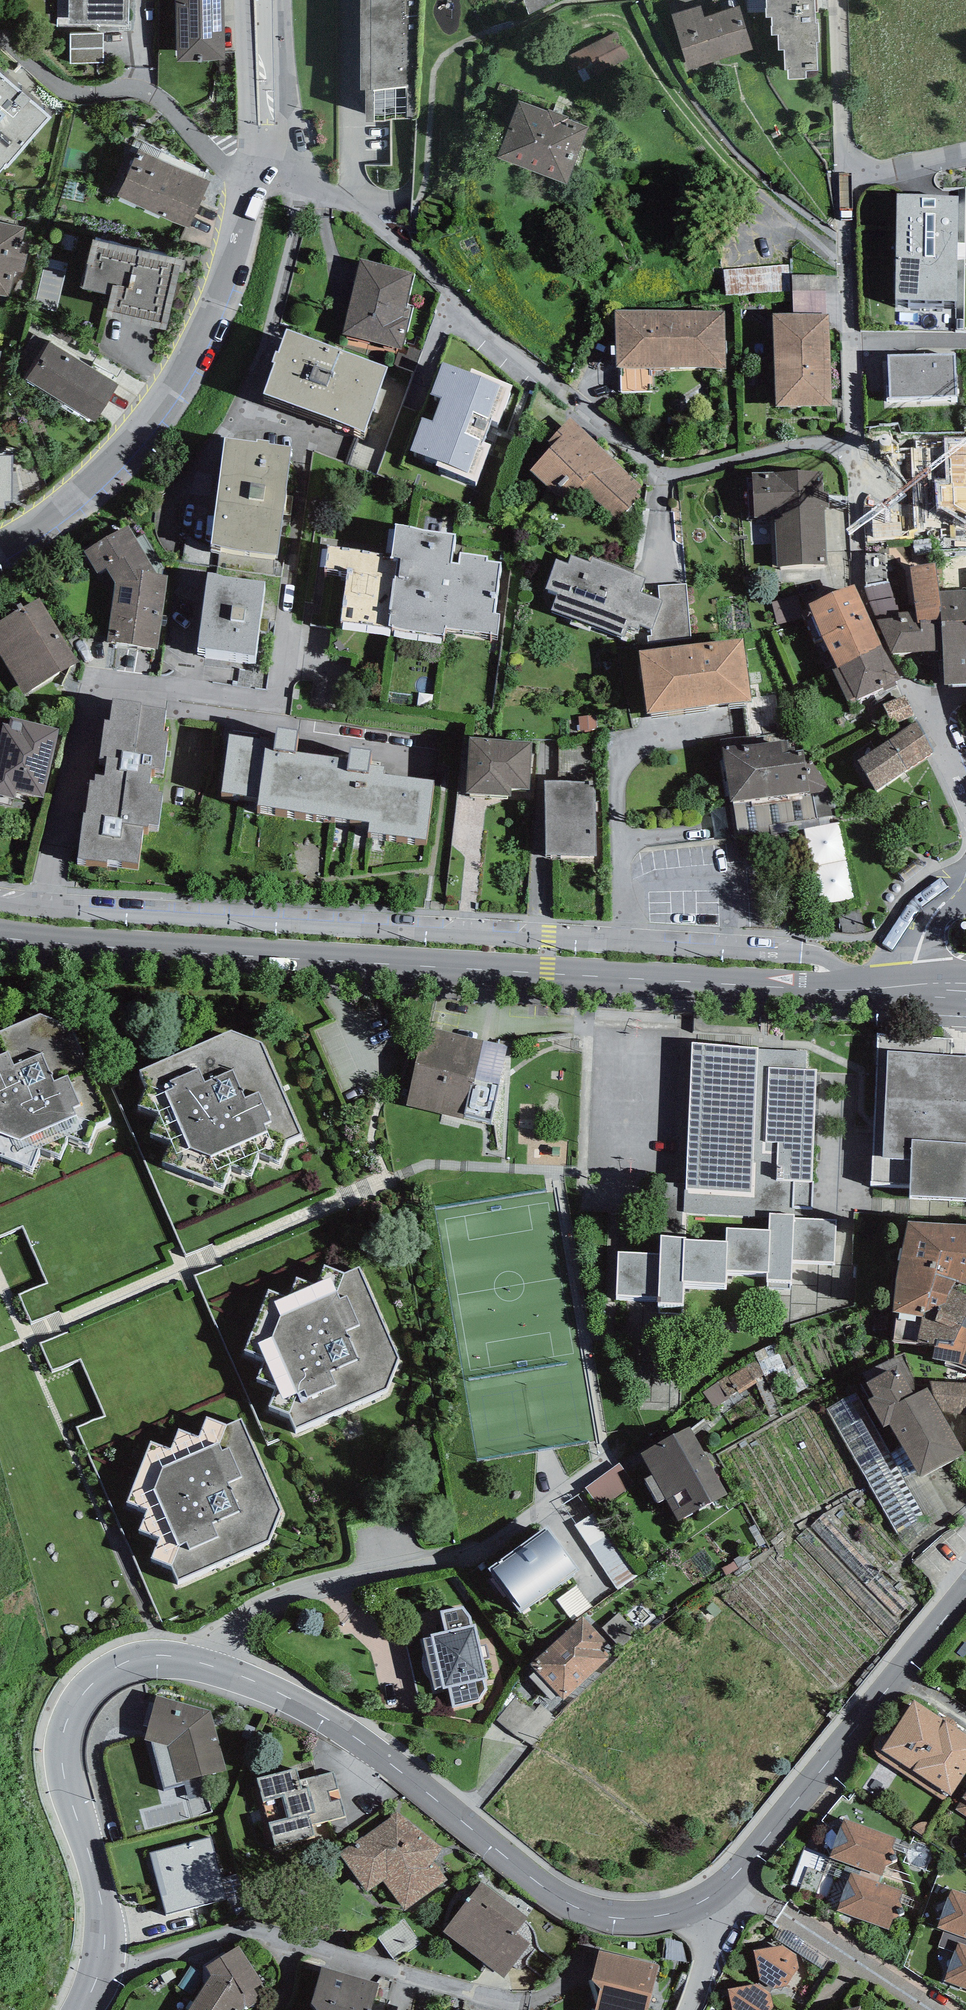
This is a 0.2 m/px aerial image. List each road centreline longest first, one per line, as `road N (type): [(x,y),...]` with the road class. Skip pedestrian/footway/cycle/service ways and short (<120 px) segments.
road 1 (residential): [(850,990),(832,960),(736,949),(464,939),(45,911),(0,900)]
road 2 (tertiary): [(0,937),(850,990)]
road 3 (residential): [(856,448),(786,447),(680,475),(639,460),(403,250),(316,186),(250,178)]
road 4 (tertiary): [(699,1904),(619,1919),(567,1902),(324,1719),(201,1663)]
road 5 (residential): [(201,1663),(223,1631),(291,1593),(471,1555),(610,1456)]
road 6 (residential): [(250,178),(204,316),(161,404),(82,495),(0,547)]
road 7 (tertiary): [(201,1663),(134,1660),(91,1685),(71,1711),(65,1778),(105,1930),(103,1966),(81,2009)]
road 8 (tertiary): [(965,1593),(728,1883),(699,1904)]
road 9 (residential): [(250,178),(222,166),(149,92),(83,94),(58,84),(0,31)]
road 10 (residential): [(923,707),(891,671),(852,586),(856,448)]
road 11 (residential): [(856,448),(845,175)]
road 12 (residential): [(845,175),(844,0)]
road 13 (residential): [(285,0),(287,139),(263,153)]
road 14 (residential): [(248,0),(249,126),(263,153)]
road 15 (residential): [(845,175),(965,153)]
road 16 (residential): [(965,886),(928,924),(915,989)]

